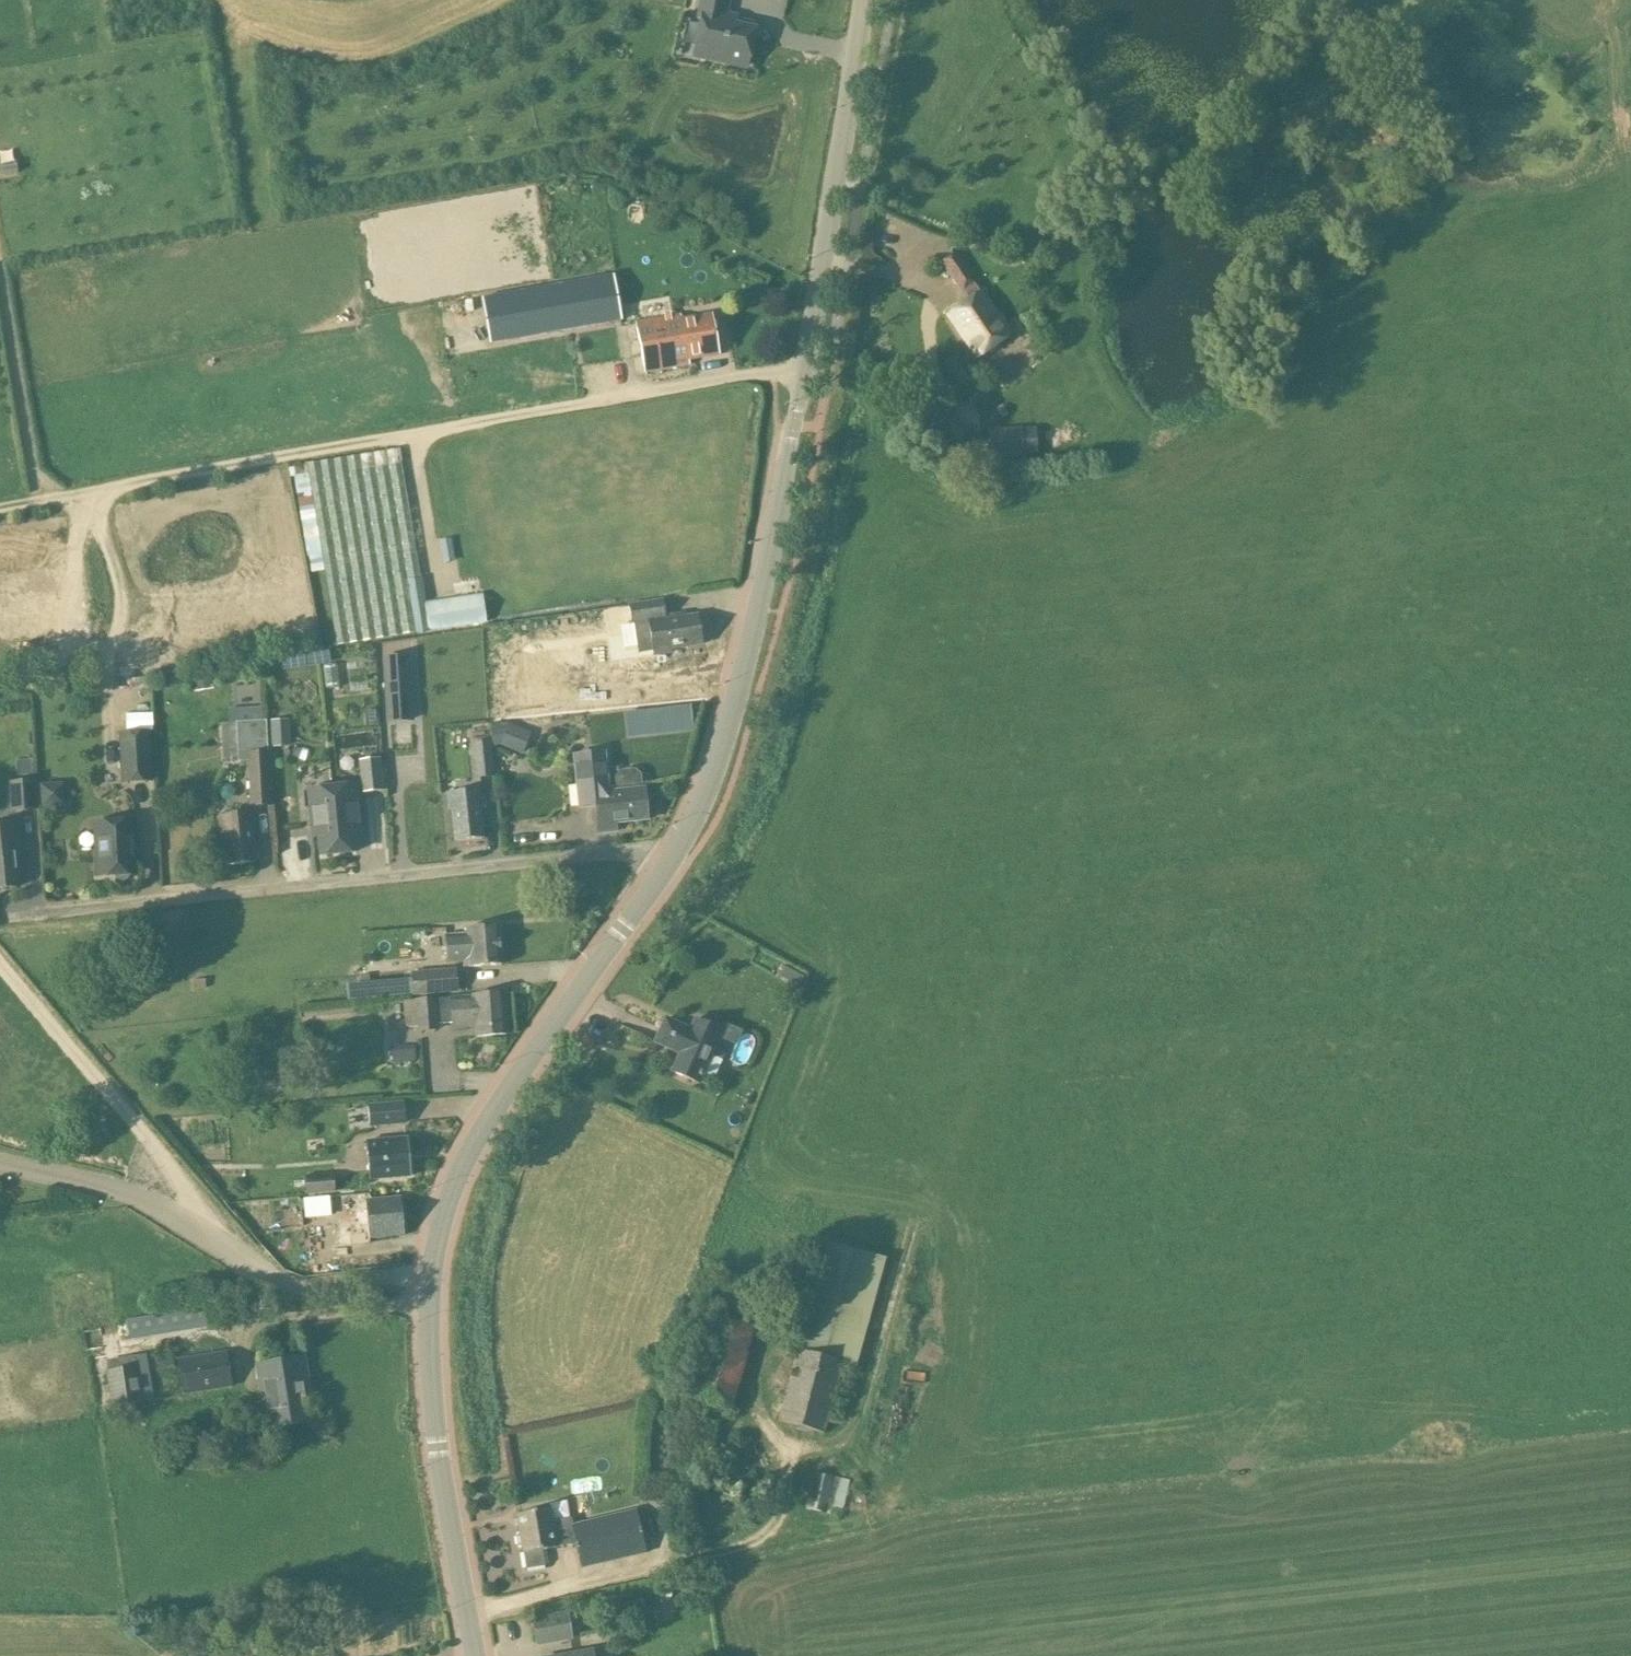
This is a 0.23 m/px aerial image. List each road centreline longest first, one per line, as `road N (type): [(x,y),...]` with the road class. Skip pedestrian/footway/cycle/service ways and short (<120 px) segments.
road 1 (tertiary): [(475,1655),(439,1449),(430,1333),(435,1250),(456,1170),(495,1104),(675,848)]
road 2 (unclassified): [(804,369),(38,501)]
road 3 (unclassified): [(9,914),(675,848)]
road 4 (tertiary): [(675,848),(703,800),(753,653),(804,369)]
road 5 (tertiary): [(804,369),(863,0)]
road 6 (unclassified): [(0,274),(38,501)]

